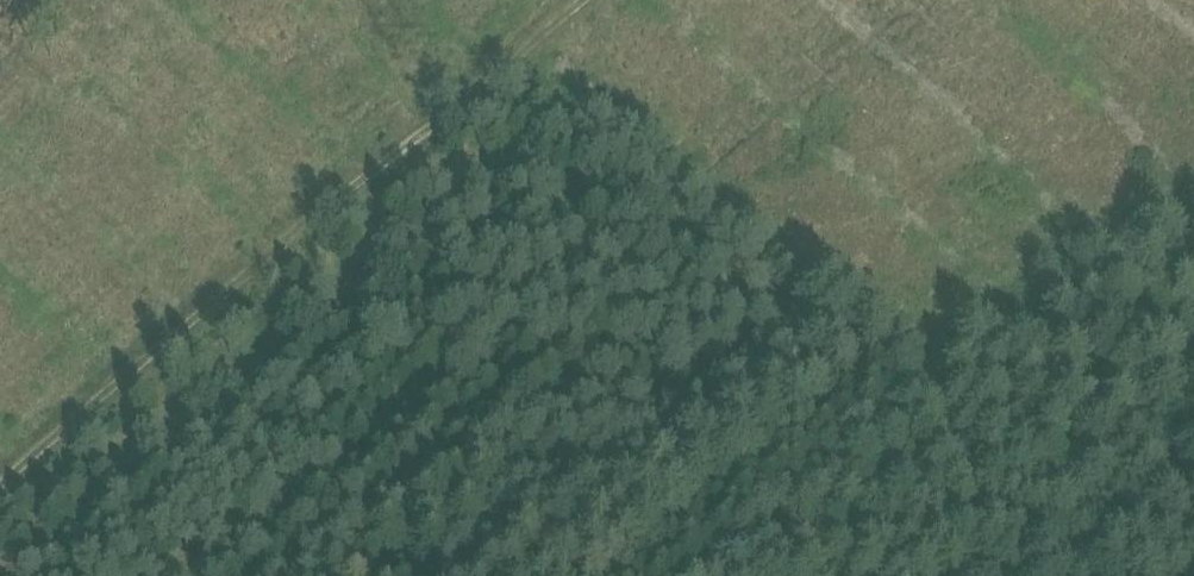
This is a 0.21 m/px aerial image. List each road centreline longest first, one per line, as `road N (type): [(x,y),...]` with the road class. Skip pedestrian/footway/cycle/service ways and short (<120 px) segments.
road 1 (track): [(571,0),(0,479)]

